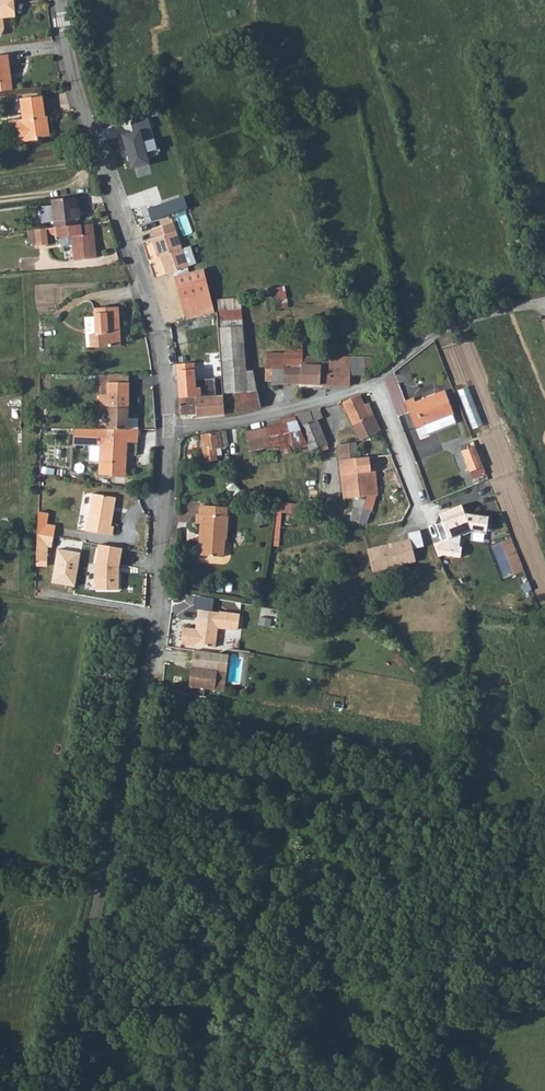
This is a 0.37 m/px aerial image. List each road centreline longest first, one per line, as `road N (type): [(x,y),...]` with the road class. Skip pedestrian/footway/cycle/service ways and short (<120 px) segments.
road 1 (residential): [(53,1090),(145,681),(169,426)]
road 2 (residential): [(169,426),(159,342),(74,78),(59,0)]
road 3 (unclassified): [(327,399),(367,384),(429,338),(544,299)]
road 4 (unclassified): [(169,426),(250,419),(327,399)]
road 5 (track): [(154,613),(118,617),(0,597)]

